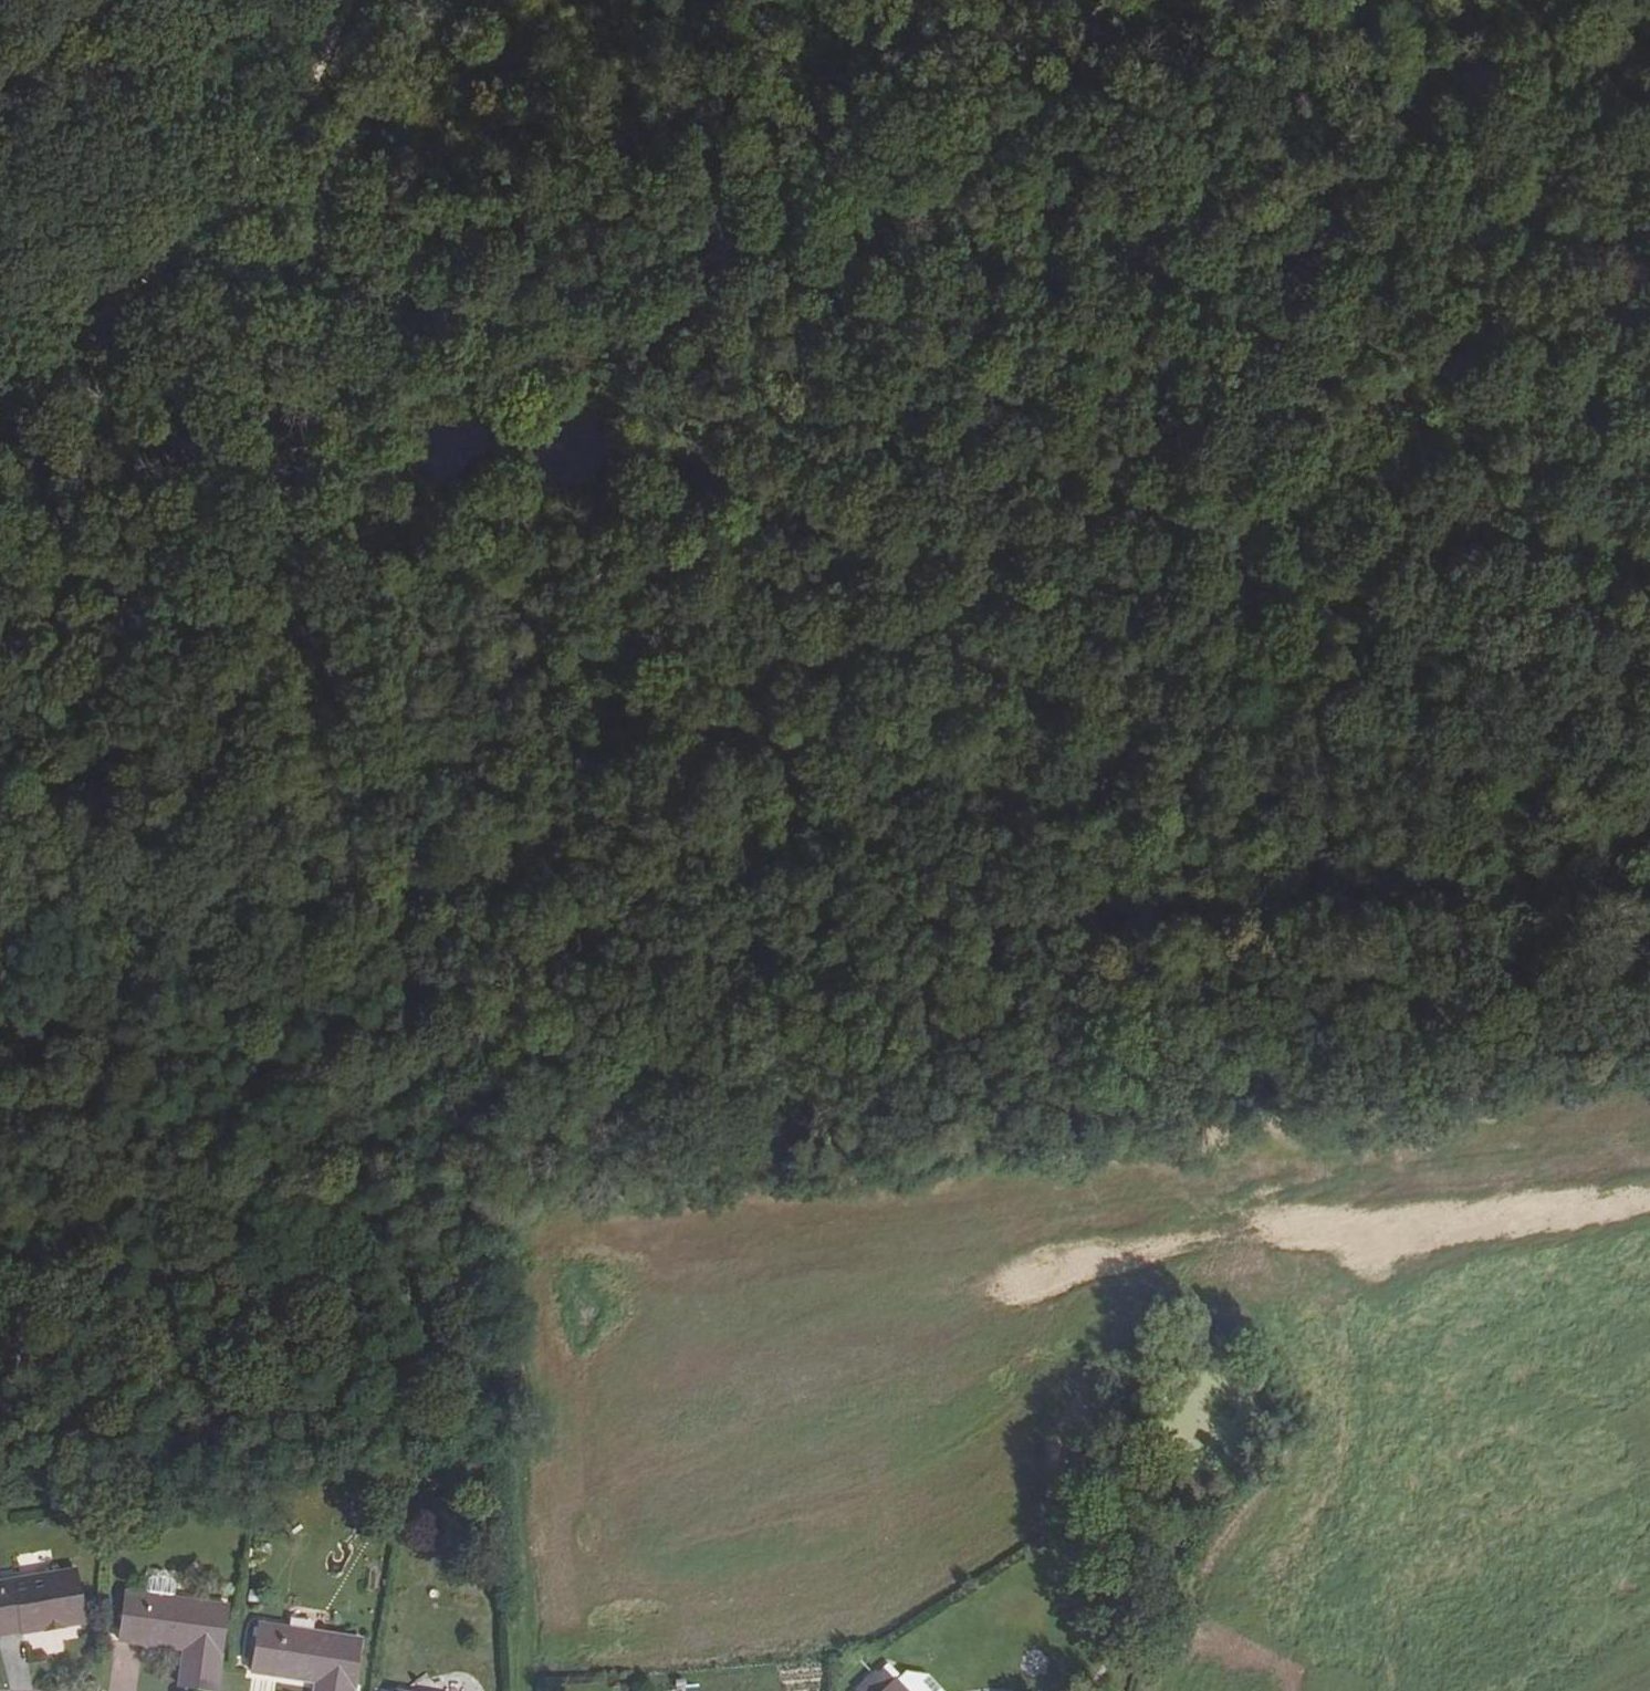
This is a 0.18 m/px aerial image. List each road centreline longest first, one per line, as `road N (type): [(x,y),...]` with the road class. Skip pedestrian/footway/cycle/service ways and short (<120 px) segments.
road 1 (track): [(0,434),(245,227),(350,0)]
road 2 (track): [(265,0),(295,118)]

